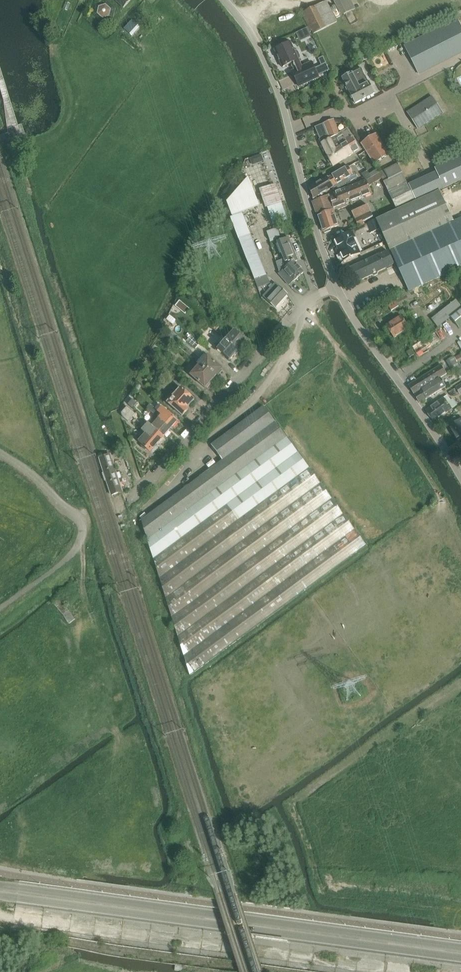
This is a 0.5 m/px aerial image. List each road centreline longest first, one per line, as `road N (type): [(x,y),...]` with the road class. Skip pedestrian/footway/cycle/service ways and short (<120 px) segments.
road 1 (secondary): [(460,948),(0,886)]
road 2 (secondary): [(0,898),(460,959)]
road 3 (unclassified): [(336,289),(273,83),(224,0)]
road 4 (unclassified): [(142,488),(319,297),(336,289)]
road 5 (unclassified): [(0,610),(72,554),(83,534),(77,519),(0,455)]
road 6 (unclassified): [(460,477),(336,289)]

